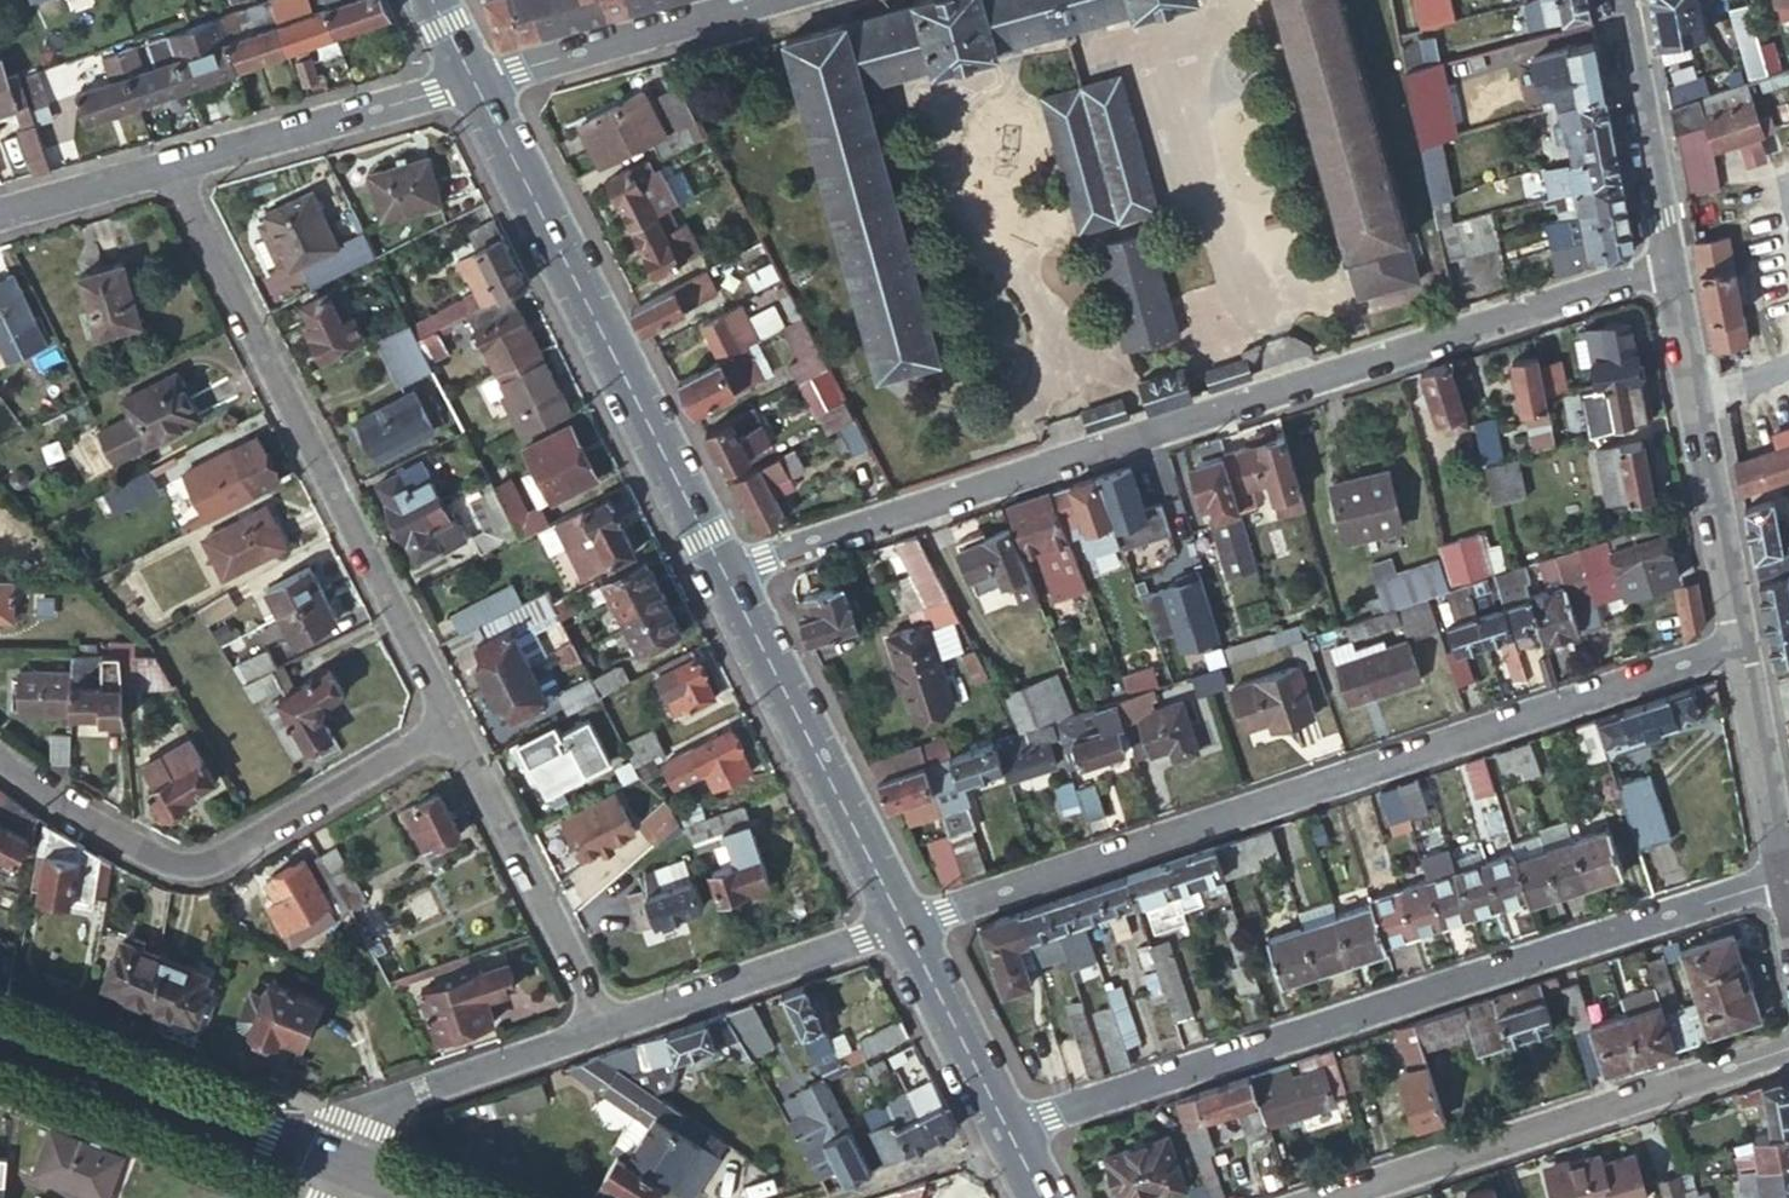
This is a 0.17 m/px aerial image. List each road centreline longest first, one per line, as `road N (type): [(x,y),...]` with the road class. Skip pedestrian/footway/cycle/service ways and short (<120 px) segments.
road 1 (residential): [(725,570),(1670,263)]
road 2 (residential): [(1741,646),(904,925)]
road 3 (residential): [(1008,1128),(1788,879)]
road 4 (residential): [(162,169),(446,727)]
road 5 (residential): [(474,81),(725,570)]
road 6 (residential): [(0,763),(182,868),(207,865),(446,727)]
road 7 (residential): [(1333,1197),(1788,1048)]
road 8 (residential): [(725,570),(904,925)]
road 9 (residential): [(1670,263),(1741,646)]
road 10 (secondary): [(330,1160),(0,1031)]
road 11 (residential): [(446,727),(599,1026)]
road 12 (residential): [(474,81),(162,169)]
road 13 (residential): [(904,925),(599,1026)]
road 14 (residential): [(599,1026),(378,1100),(330,1160)]
road 15 (residential): [(767,0),(474,81)]
road 16 (residential): [(1622,0),(1670,263)]
road 17 (residential): [(1741,646),(1788,879)]
road 18 (residential): [(904,925),(1008,1128)]
road 19 (residential): [(832,1197),(1011,1137)]
road 20 (residential): [(162,169),(0,214)]

